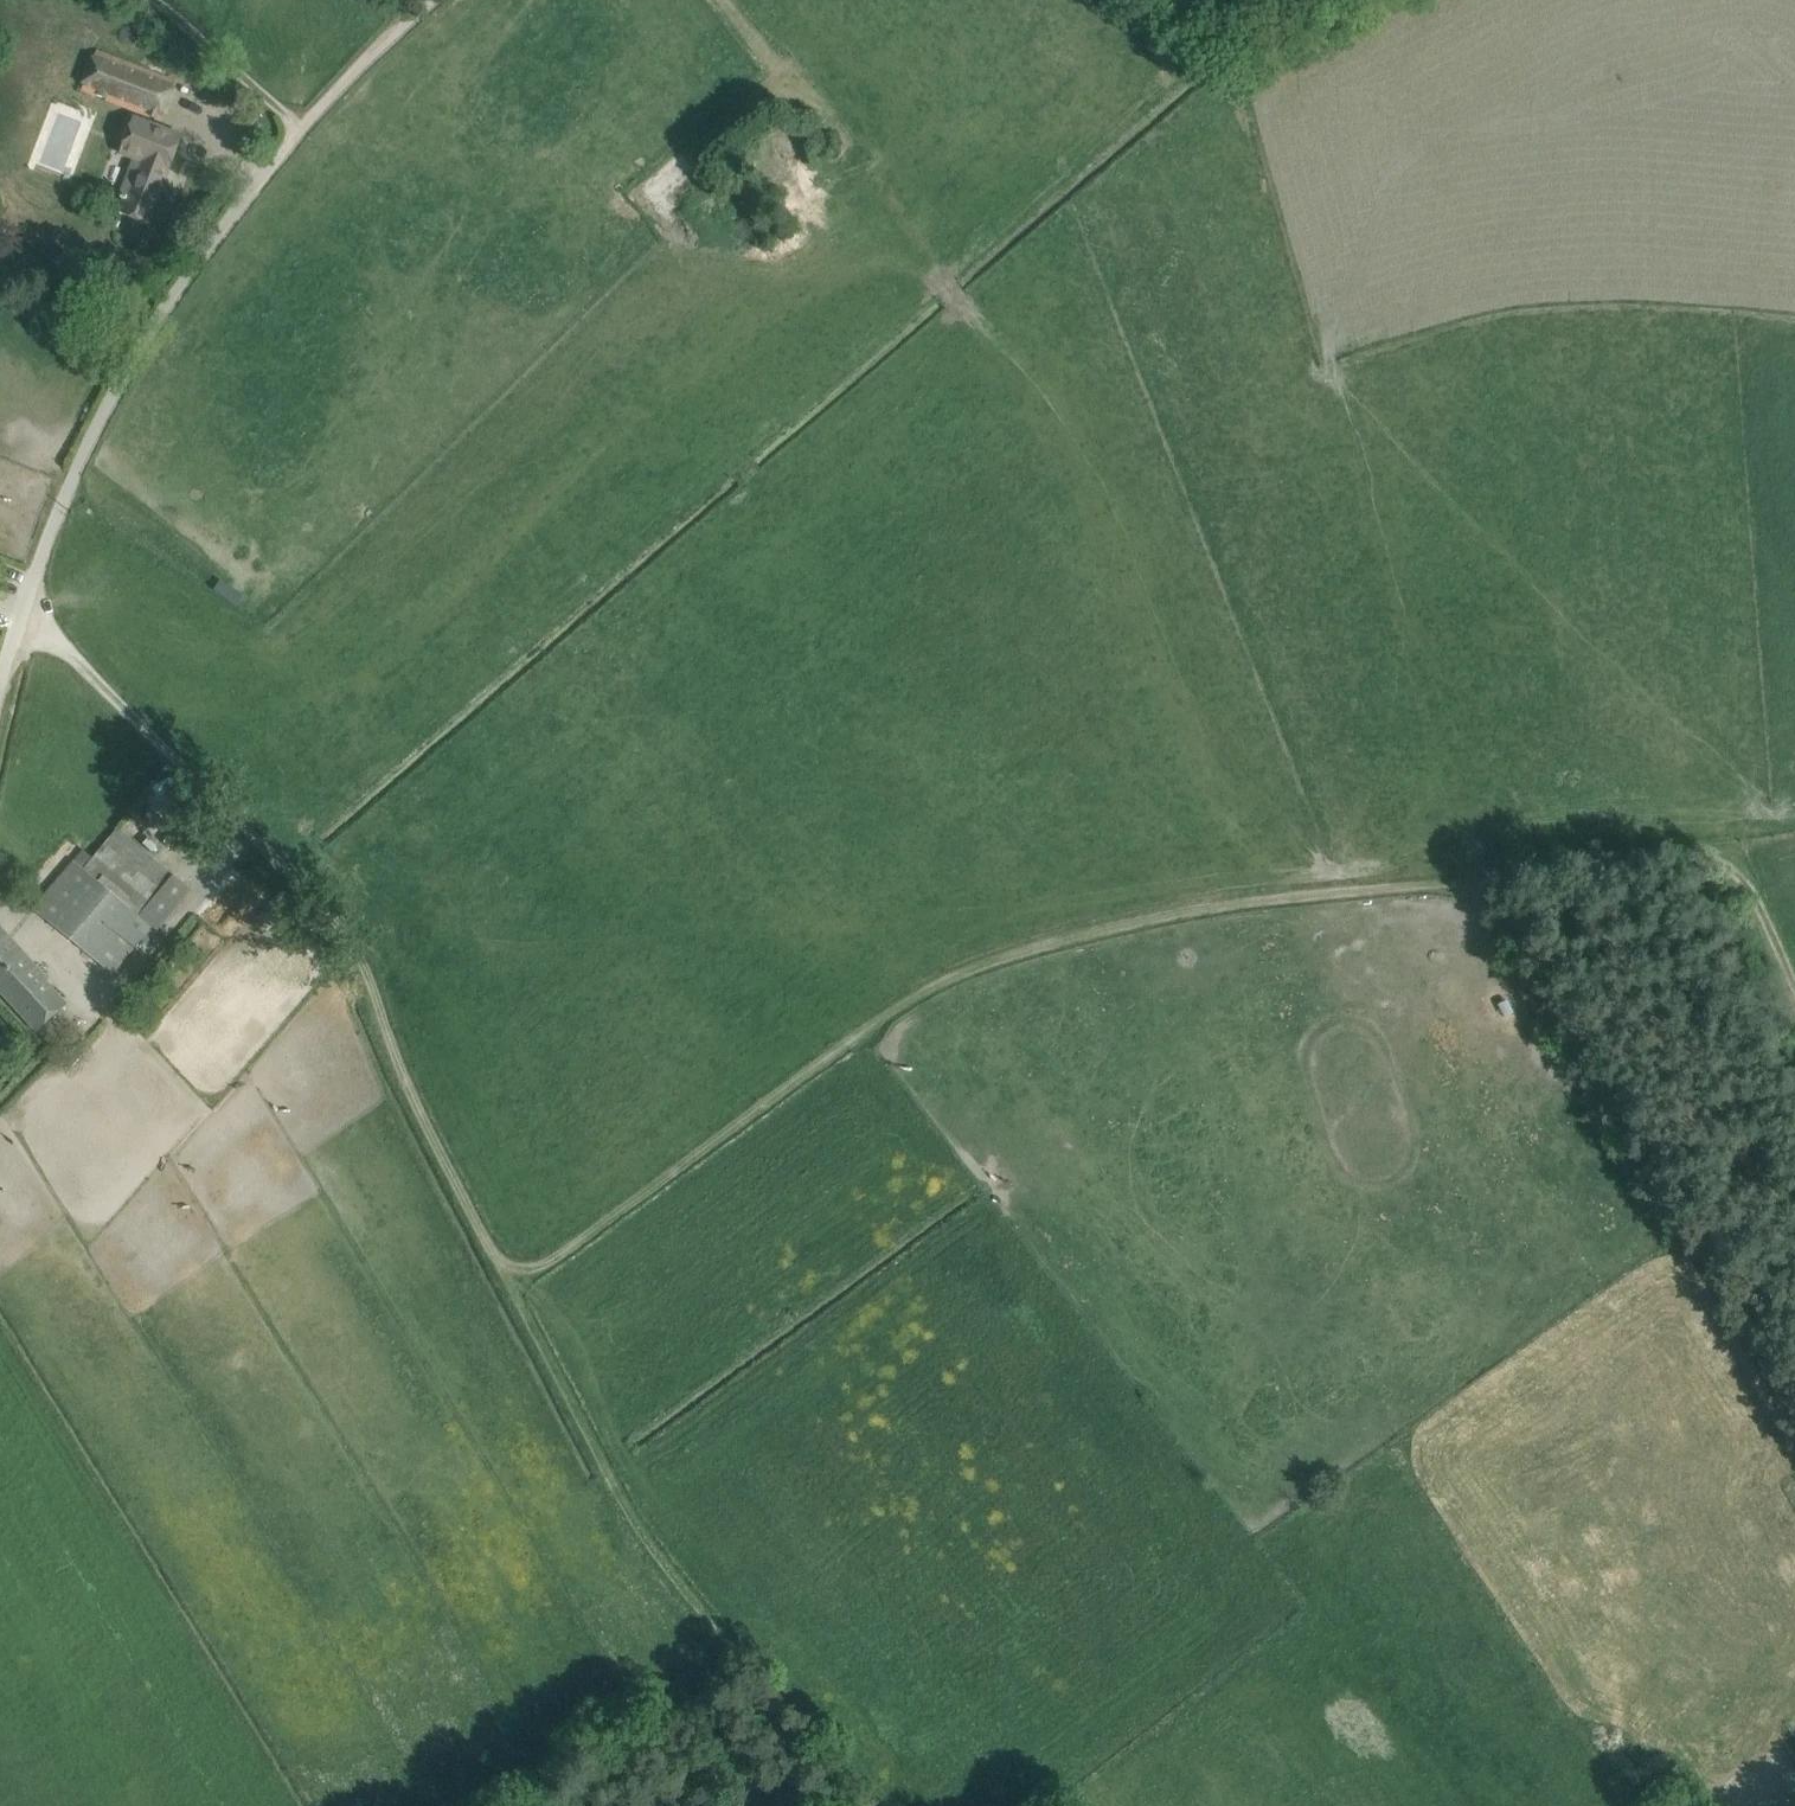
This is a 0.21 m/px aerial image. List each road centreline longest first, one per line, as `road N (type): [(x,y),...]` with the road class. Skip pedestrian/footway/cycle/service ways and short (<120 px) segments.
road 1 (track): [(1794,970),(1734,843),(1477,892),(1319,897),(1192,913),(1055,944),(937,987),(844,1041),(549,1260),(526,1267),(498,1258)]
road 2 (track): [(498,1258),(418,1106),(358,950),(339,923),(22,608)]
road 3 (track): [(878,1805),(645,1540),(498,1258)]
road 4 (unclassified): [(0,680),(64,495),(119,384),(202,256),(300,131)]
road 5 (track): [(300,131),(436,0)]

